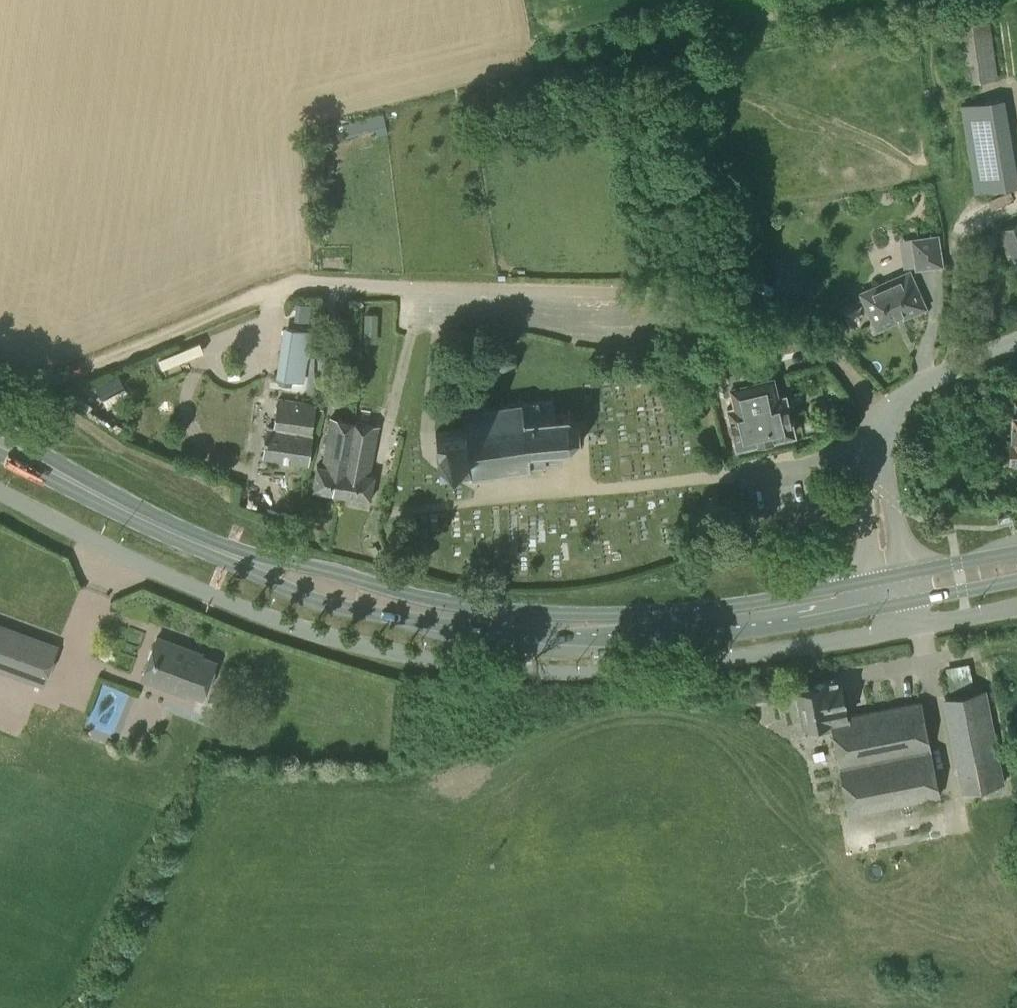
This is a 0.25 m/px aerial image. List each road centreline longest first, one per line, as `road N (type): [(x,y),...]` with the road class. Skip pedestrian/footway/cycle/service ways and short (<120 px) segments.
road 1 (unclassified): [(899,629),(716,663),(569,673),(431,660),(213,595),(0,492)]
road 2 (residential): [(880,422),(856,381),(818,341),(760,309),(695,294),(309,285),(276,289),(48,381)]
road 3 (primary): [(227,553),(304,597),(349,610),(573,638),(748,626),(894,605)]
road 4 (primary): [(889,578),(700,609),(553,614),(426,599),(337,571),(227,553)]
road 5 (primary): [(42,465),(227,553)]
road 6 (tertiary): [(889,578),(872,453),(880,422)]
road 7 (tertiary): [(880,422),(913,391),(1016,345)]
road 8 (primary): [(1016,552),(889,578)]
road 9 (primary): [(894,605),(1016,581)]
road 10 (unclassified): [(1016,608),(899,629)]

